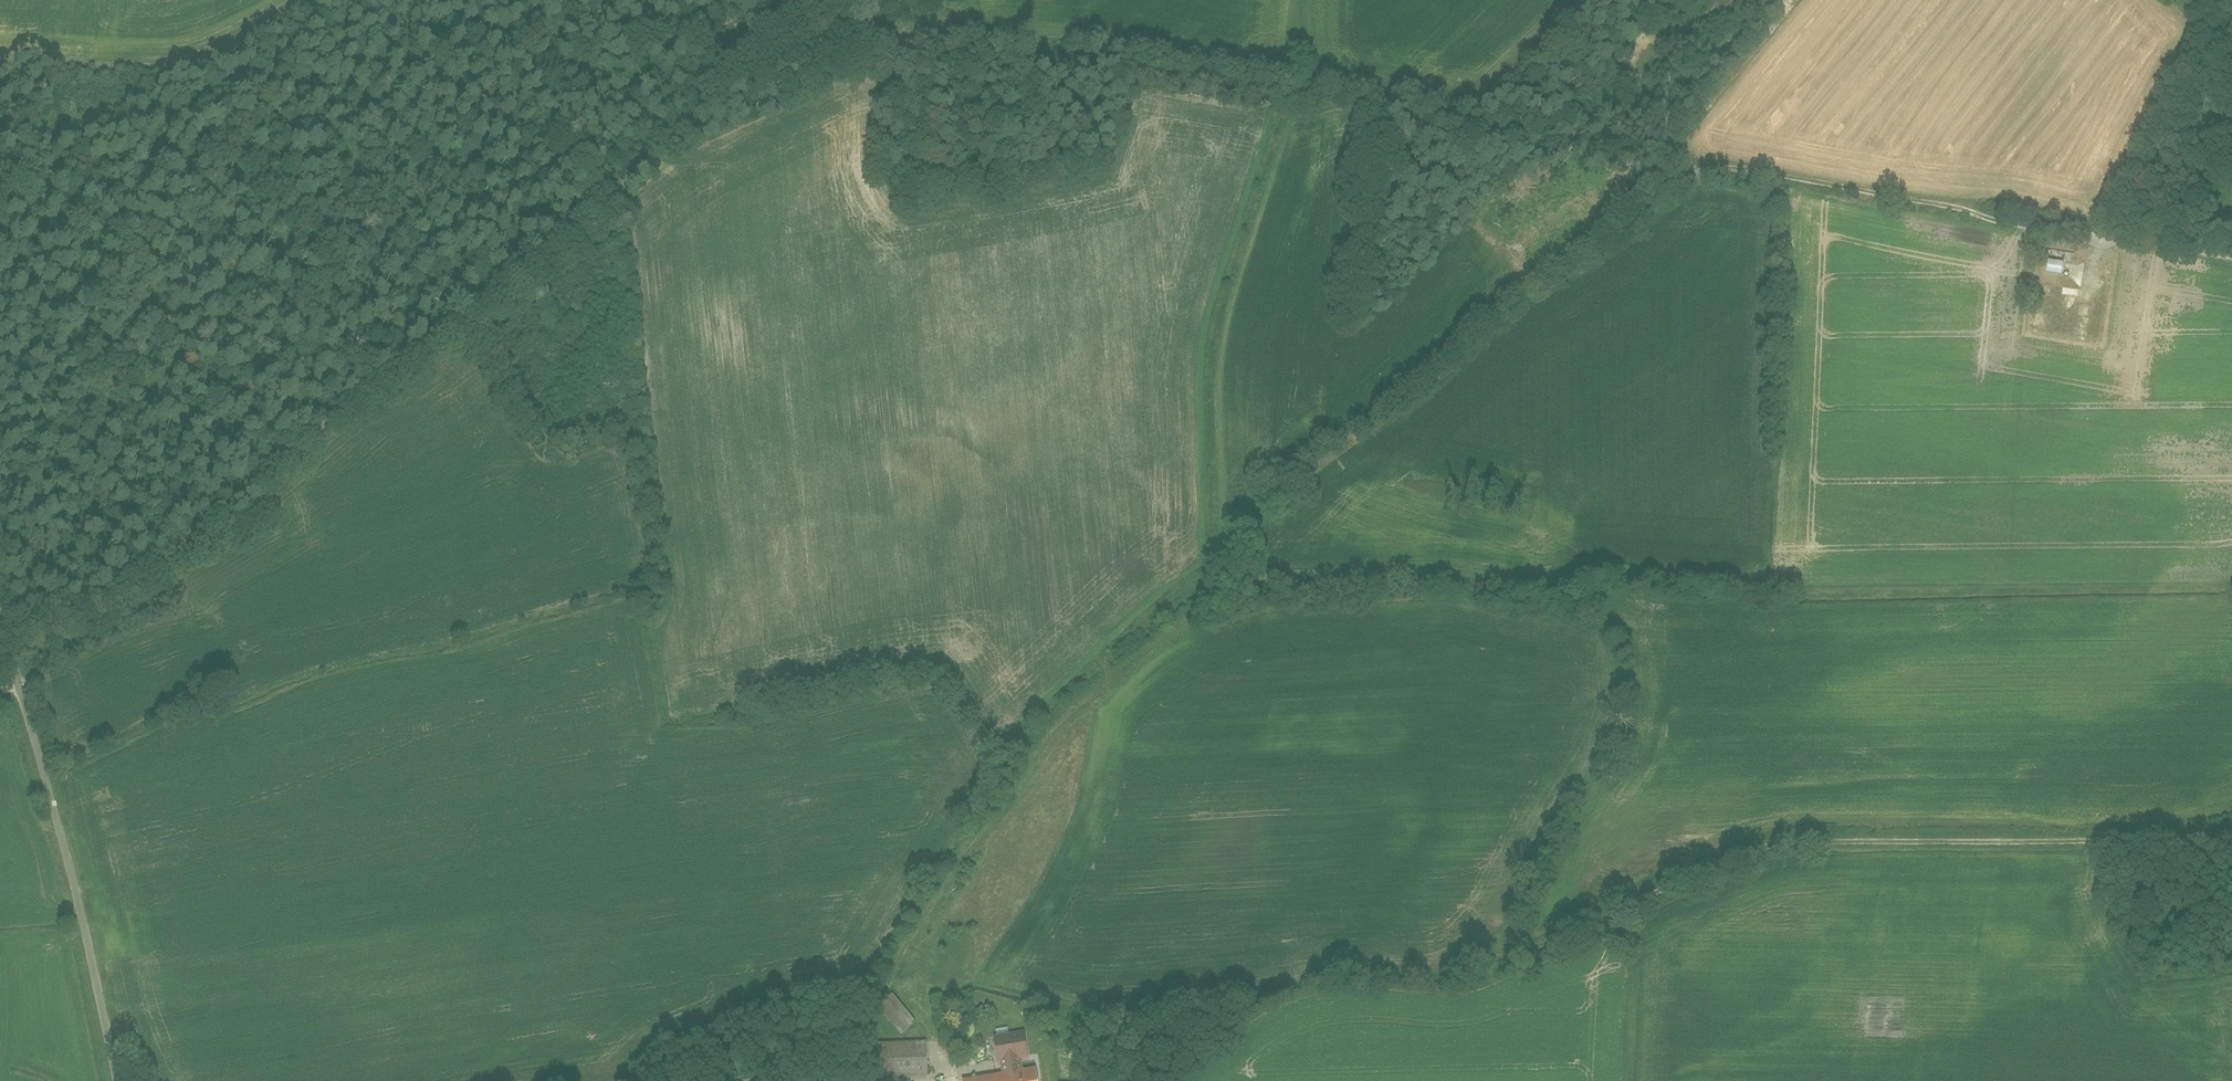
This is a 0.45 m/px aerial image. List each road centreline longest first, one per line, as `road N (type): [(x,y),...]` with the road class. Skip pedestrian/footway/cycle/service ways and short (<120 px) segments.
road 1 (track): [(11,653),(179,564),(683,140),(880,0)]
road 2 (residential): [(112,1080),(88,946),(0,615)]
road 3 (track): [(2231,257),(2099,239),(2089,276),(2070,273)]

